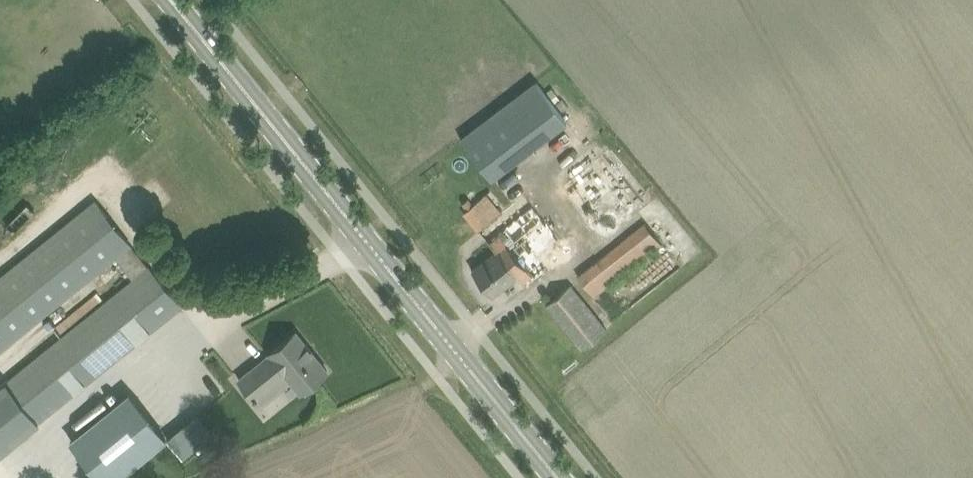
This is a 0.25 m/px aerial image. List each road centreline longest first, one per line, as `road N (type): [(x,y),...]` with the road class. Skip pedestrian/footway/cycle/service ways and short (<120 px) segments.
road 1 (secondary): [(556,477),(171,0)]

